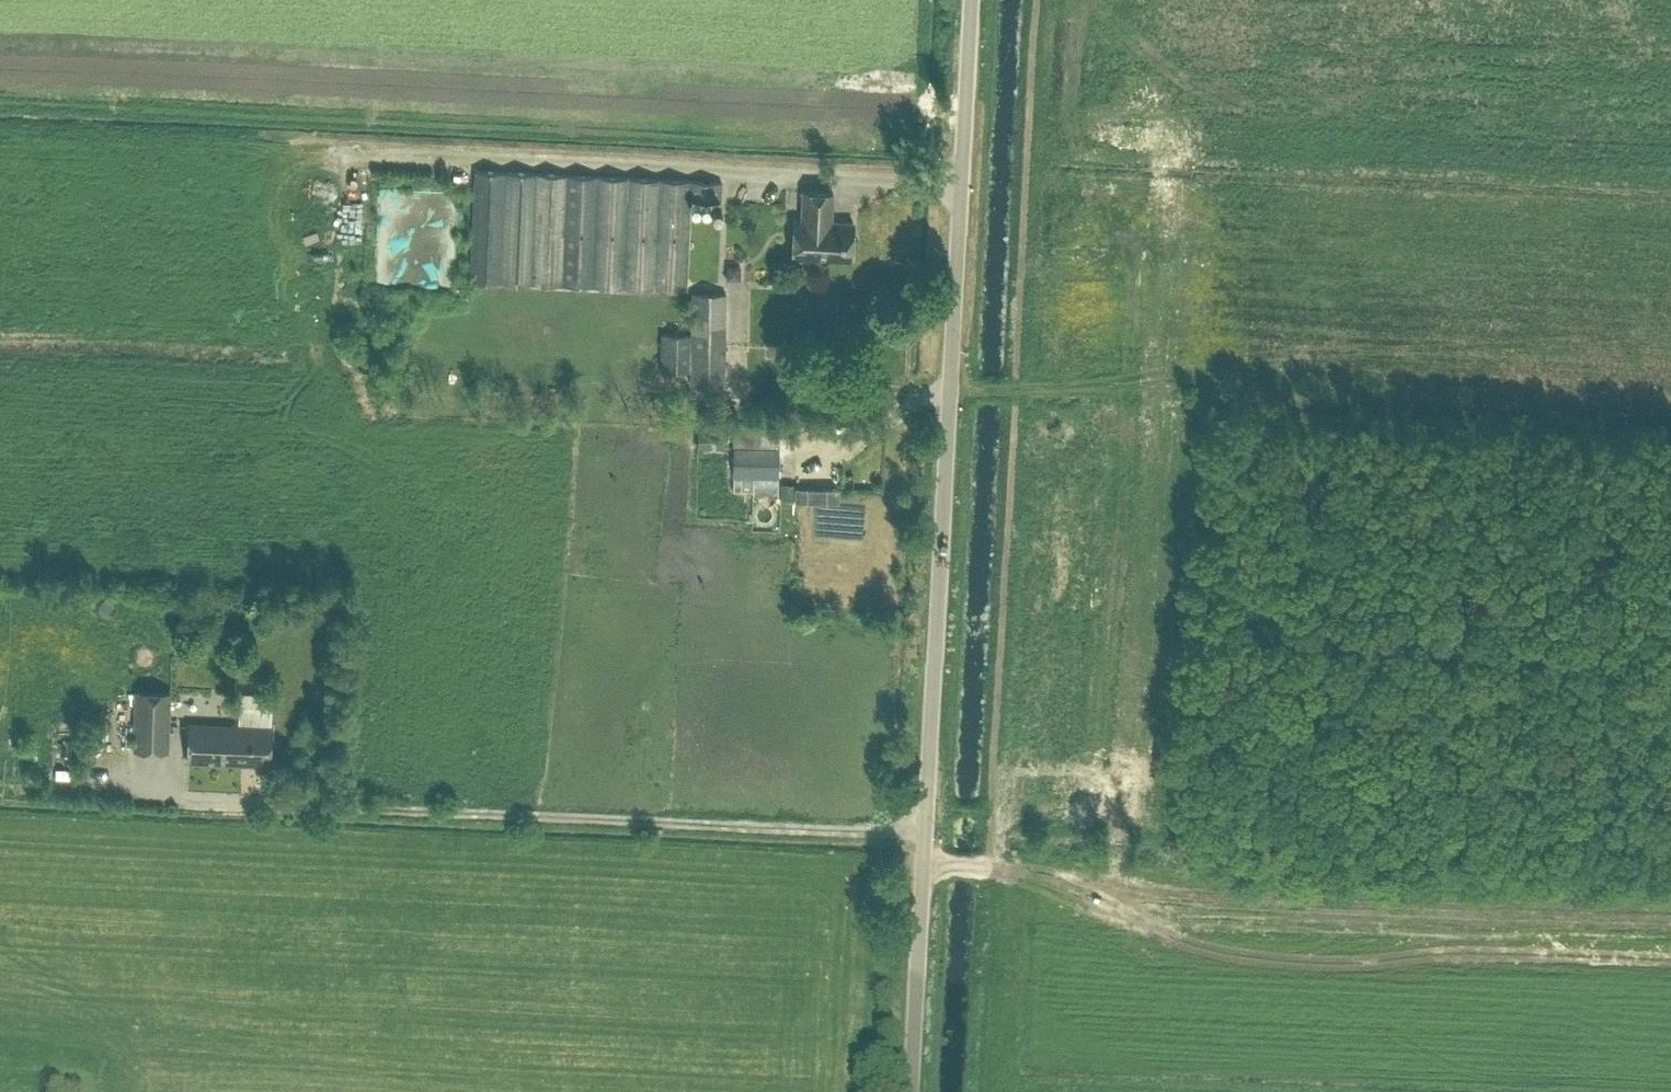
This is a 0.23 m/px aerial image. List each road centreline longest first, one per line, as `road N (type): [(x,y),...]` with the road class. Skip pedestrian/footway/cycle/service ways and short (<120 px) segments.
road 1 (unclassified): [(911,1091),(971,0)]
road 2 (track): [(281,801),(925,833)]

